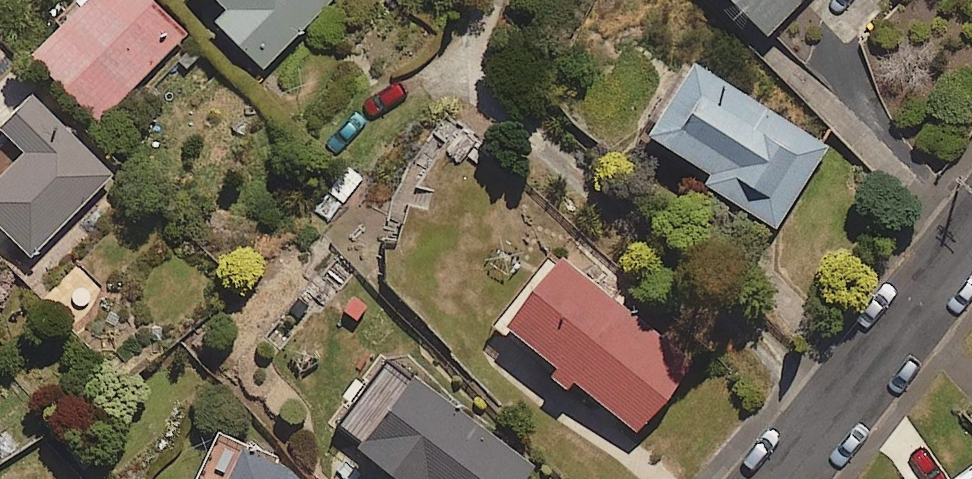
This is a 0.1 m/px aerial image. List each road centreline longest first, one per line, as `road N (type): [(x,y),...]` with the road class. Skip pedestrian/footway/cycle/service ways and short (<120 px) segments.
road 1 (residential): [(779,478),(971,236)]

